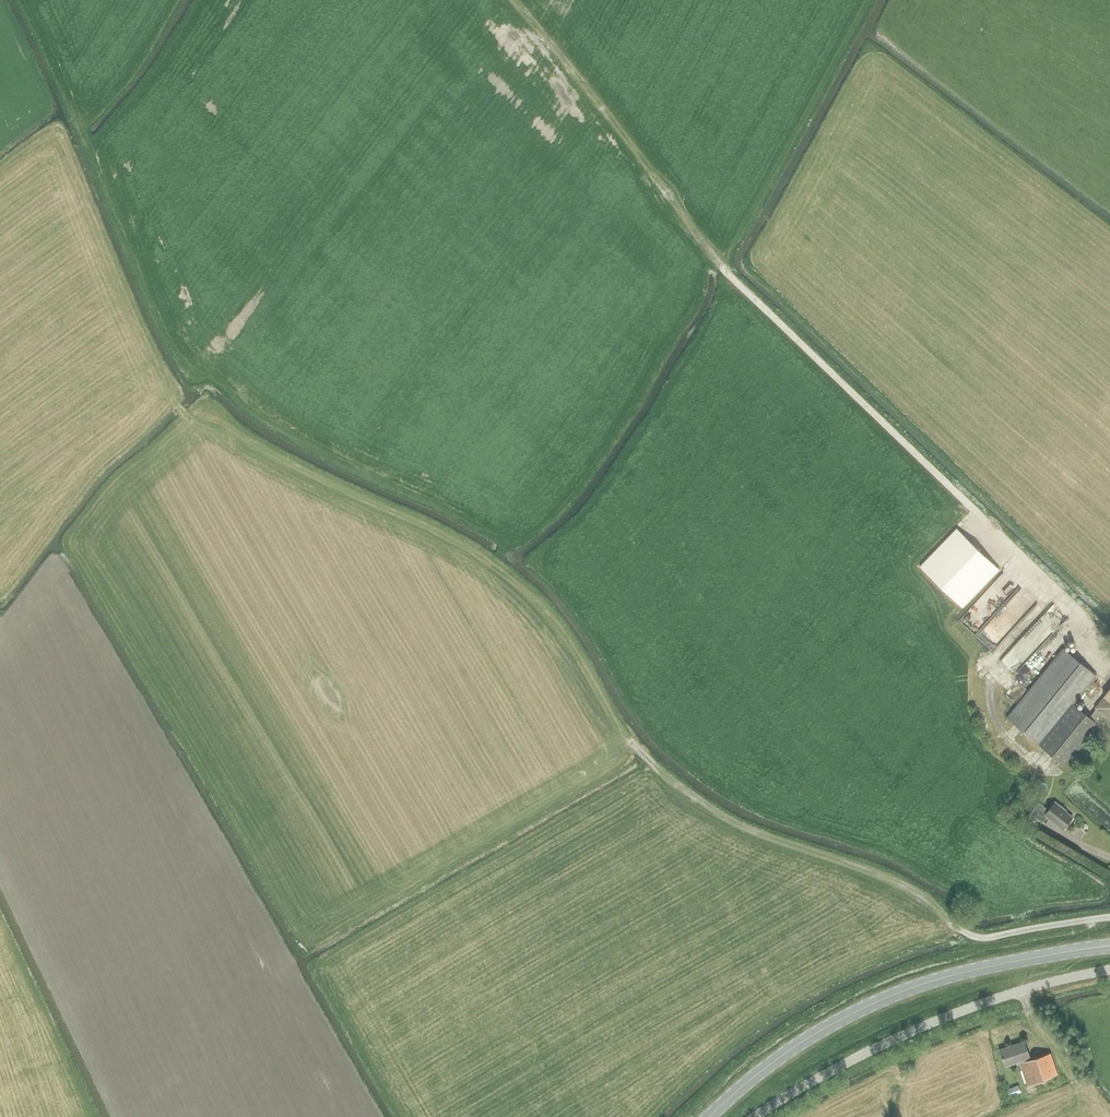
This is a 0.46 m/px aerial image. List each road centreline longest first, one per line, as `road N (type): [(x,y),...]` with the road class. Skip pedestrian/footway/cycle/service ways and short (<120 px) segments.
road 1 (primary): [(709,1116),(801,1042),(889,996),(967,972),(1109,946)]
road 2 (unclassified): [(755,1116),(933,1022),(1109,970)]
road 3 (track): [(975,511),(719,265)]
road 4 (track): [(1109,917),(988,937),(959,929)]

